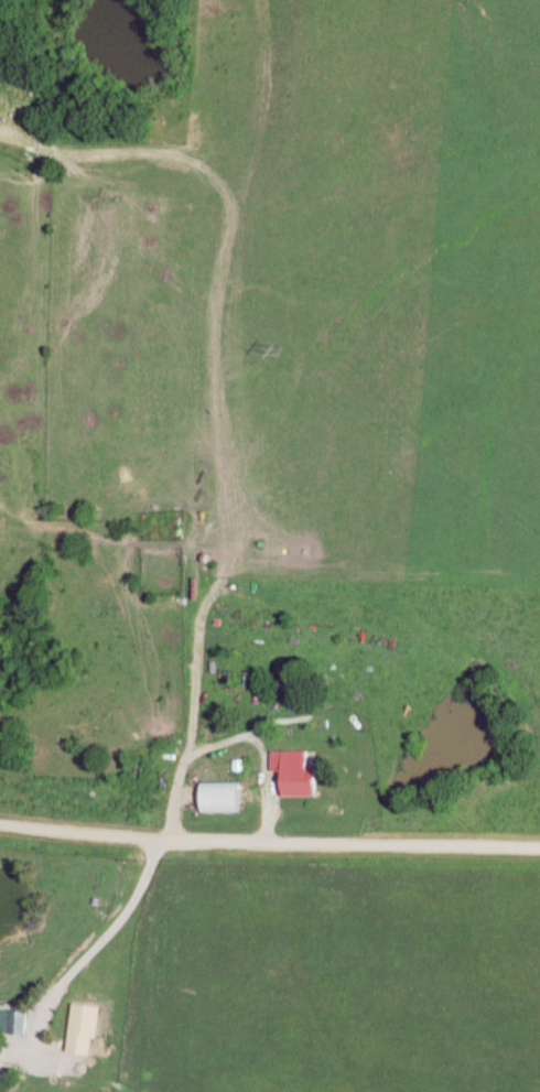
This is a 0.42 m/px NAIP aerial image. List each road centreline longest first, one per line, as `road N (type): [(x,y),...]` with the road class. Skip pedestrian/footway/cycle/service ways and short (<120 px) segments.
road 1 (track): [(164,842),(196,711),(213,554),(203,448),(205,344),(214,268),(257,93),(254,0)]
road 2 (residential): [(539,849),(0,835)]
road 3 (track): [(230,202),(205,175),(168,158),(62,166),(0,144)]

